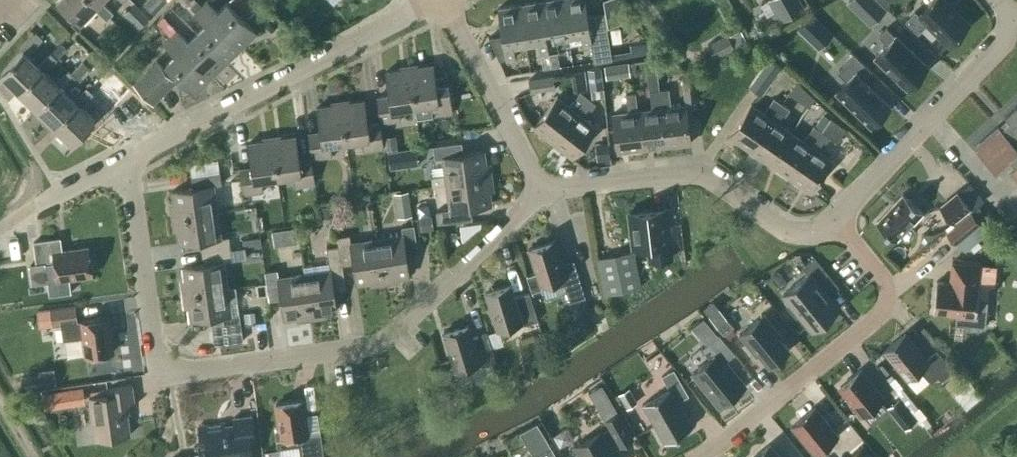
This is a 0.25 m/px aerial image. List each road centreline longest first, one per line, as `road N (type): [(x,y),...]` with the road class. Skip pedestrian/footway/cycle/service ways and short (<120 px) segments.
road 1 (residential): [(533,183),(387,341),(156,369),(129,157)]
road 2 (residential): [(701,456),(884,310),(886,286),(824,222)]
road 3 (residential): [(129,157),(431,0)]
road 4 (residential): [(824,222),(788,223),(704,165),(533,183)]
road 5 (residential): [(1012,15),(989,55),(824,222)]
road 6 (residential): [(533,183),(456,0)]
road 7 (residential): [(0,225),(129,157)]

